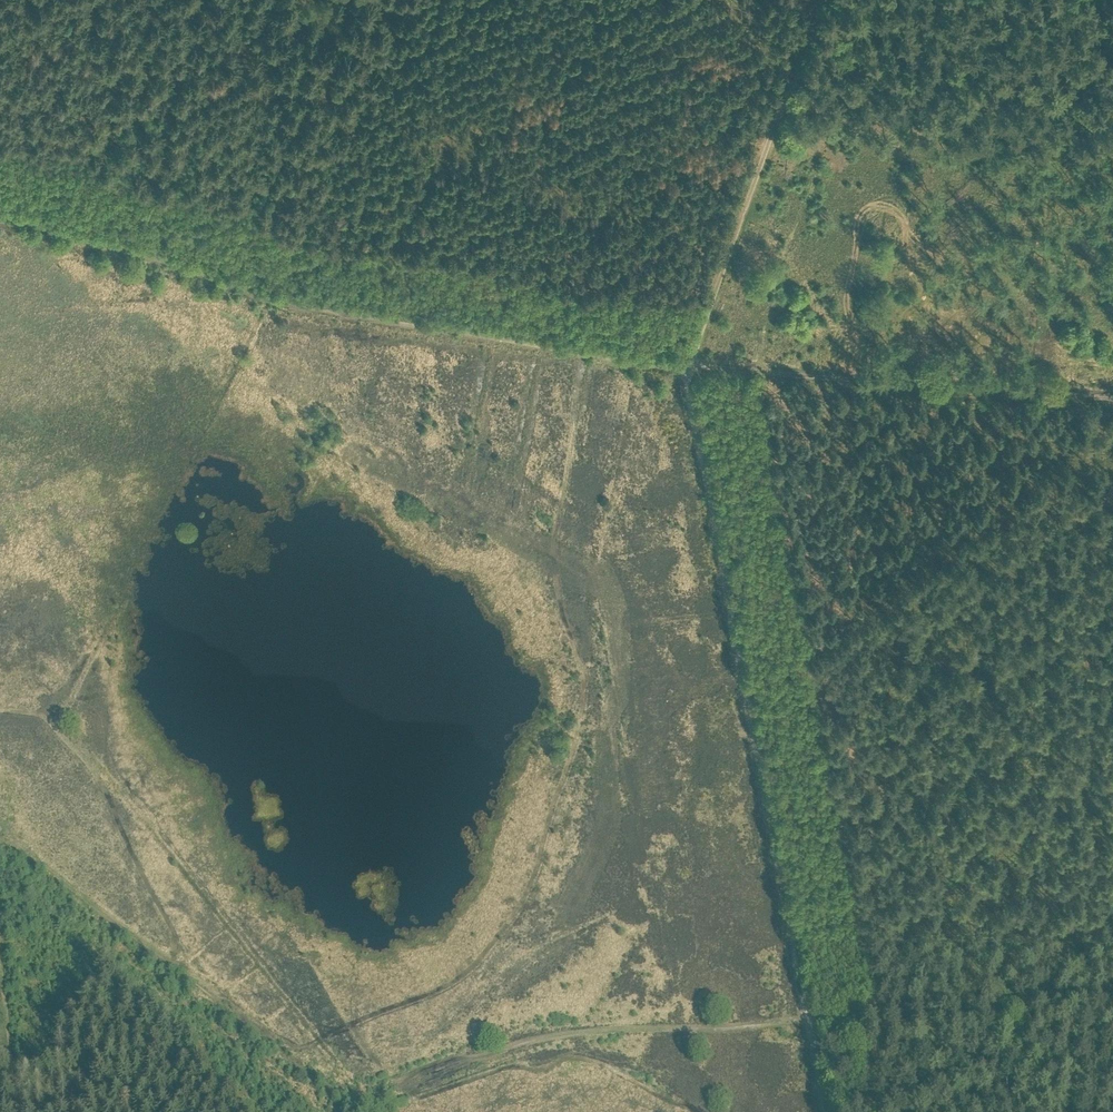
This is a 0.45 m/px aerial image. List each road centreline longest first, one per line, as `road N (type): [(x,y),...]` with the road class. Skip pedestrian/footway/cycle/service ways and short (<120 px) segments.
road 1 (track): [(820,0),(701,330),(693,400),(826,1111)]
road 2 (track): [(1112,390),(695,357),(627,359),(267,298),(0,212)]
road 3 (track): [(0,947),(18,1111)]

